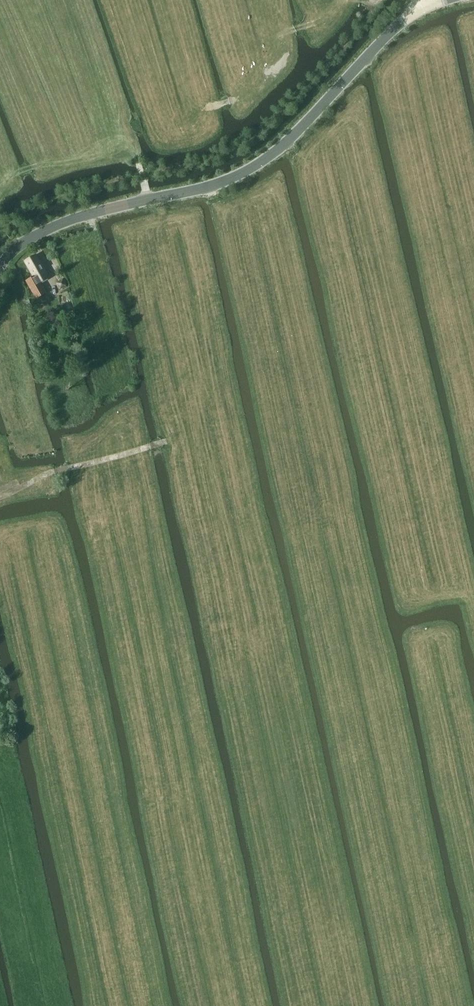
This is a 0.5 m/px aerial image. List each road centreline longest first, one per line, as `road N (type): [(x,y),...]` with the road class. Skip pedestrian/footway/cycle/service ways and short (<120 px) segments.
road 1 (tertiary): [(0,267),(48,230),(205,189),(270,157),(422,7)]
road 2 (track): [(132,128),(235,100),(288,31),(317,23),(344,0)]
road 3 (track): [(0,187),(132,128),(148,200)]

